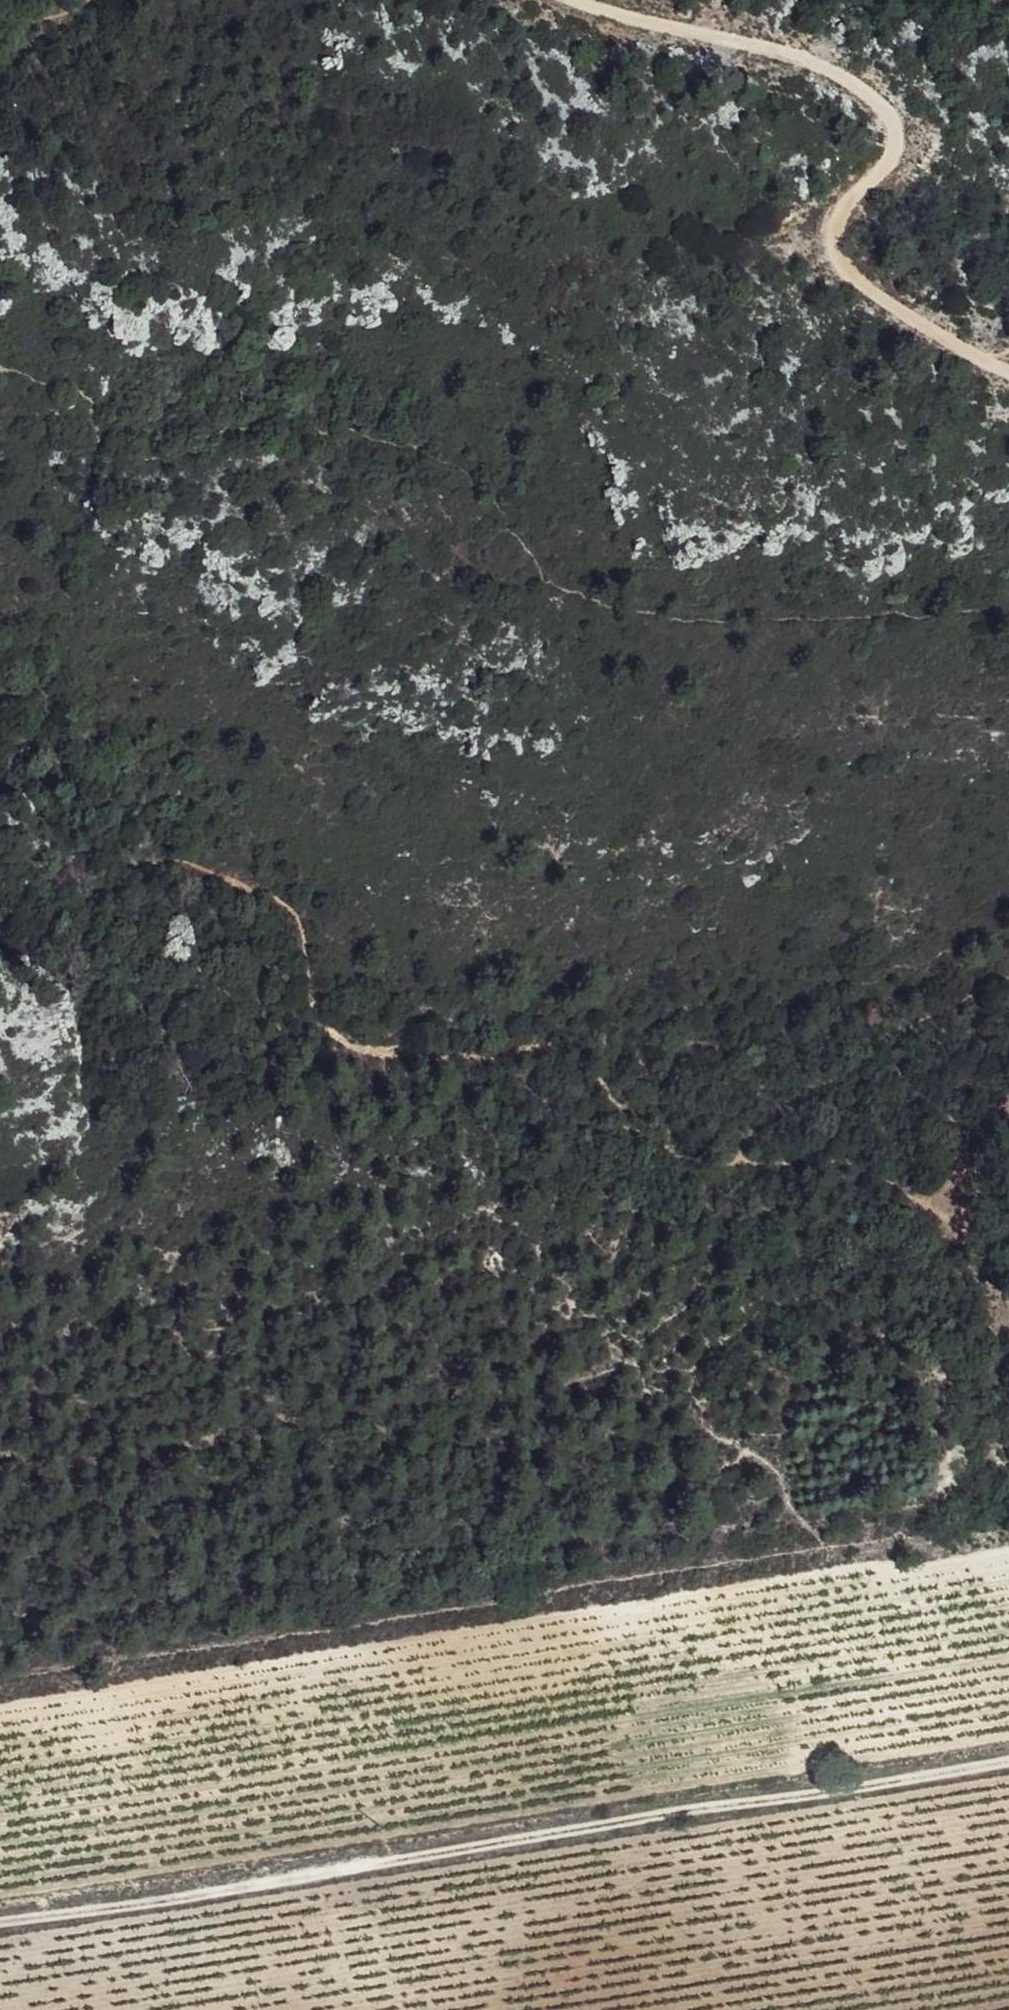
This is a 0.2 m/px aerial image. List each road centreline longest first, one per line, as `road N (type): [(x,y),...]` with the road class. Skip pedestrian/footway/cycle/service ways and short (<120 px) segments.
road 1 (track): [(0,1913),(1008,1749)]
road 2 (track): [(590,0),(843,68),(899,112),(905,161),(855,206),(843,257),(926,317),(1008,359)]

